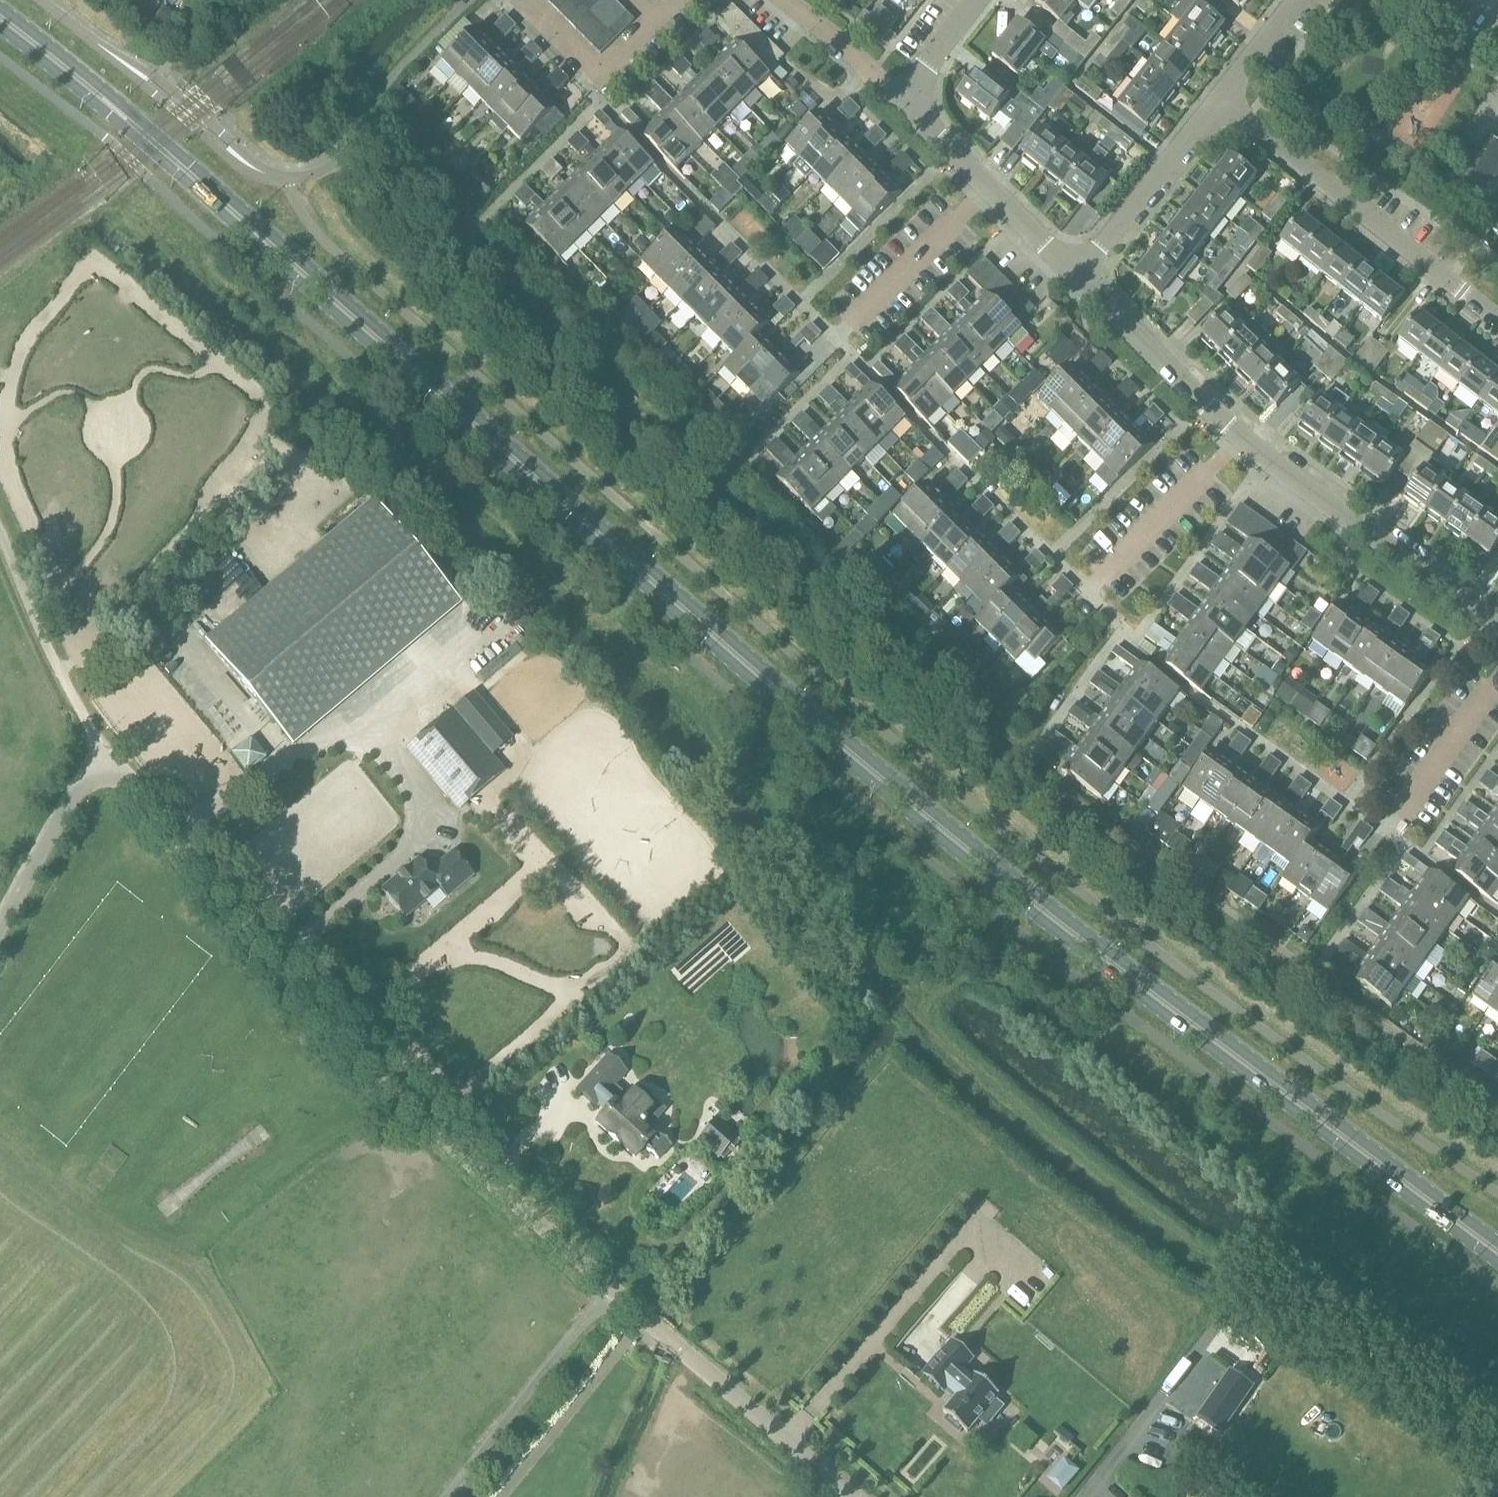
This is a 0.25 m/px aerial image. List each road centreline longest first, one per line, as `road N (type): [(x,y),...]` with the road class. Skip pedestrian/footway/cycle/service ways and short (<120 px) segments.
road 1 (secondary): [(1497,1251),(1002,877),(0,18)]
road 2 (unclassified): [(853,1496),(611,1288),(360,1044),(125,768),(105,758)]
road 3 (residential): [(1497,319),(1424,267),(1221,94)]
road 4 (residential): [(1497,621),(1239,436)]
road 5 (residential): [(1076,275),(1221,94)]
road 6 (residential): [(1239,436),(1076,275)]
road 7 (residential): [(672,0),(597,73),(527,0)]
road 8 (unclassified): [(0,929),(90,764),(105,758)]
road 9 (residential): [(1099,579),(1239,436)]
road 10 (residential): [(847,324),(987,190)]
road 11 (residential): [(1399,815),(1497,679)]
road 12 (residential): [(896,97),(785,0)]
road 13 (residential): [(987,190),(896,97)]
road 14 (residential): [(896,97),(974,0)]
road 15 (residential): [(1076,275),(987,190)]

